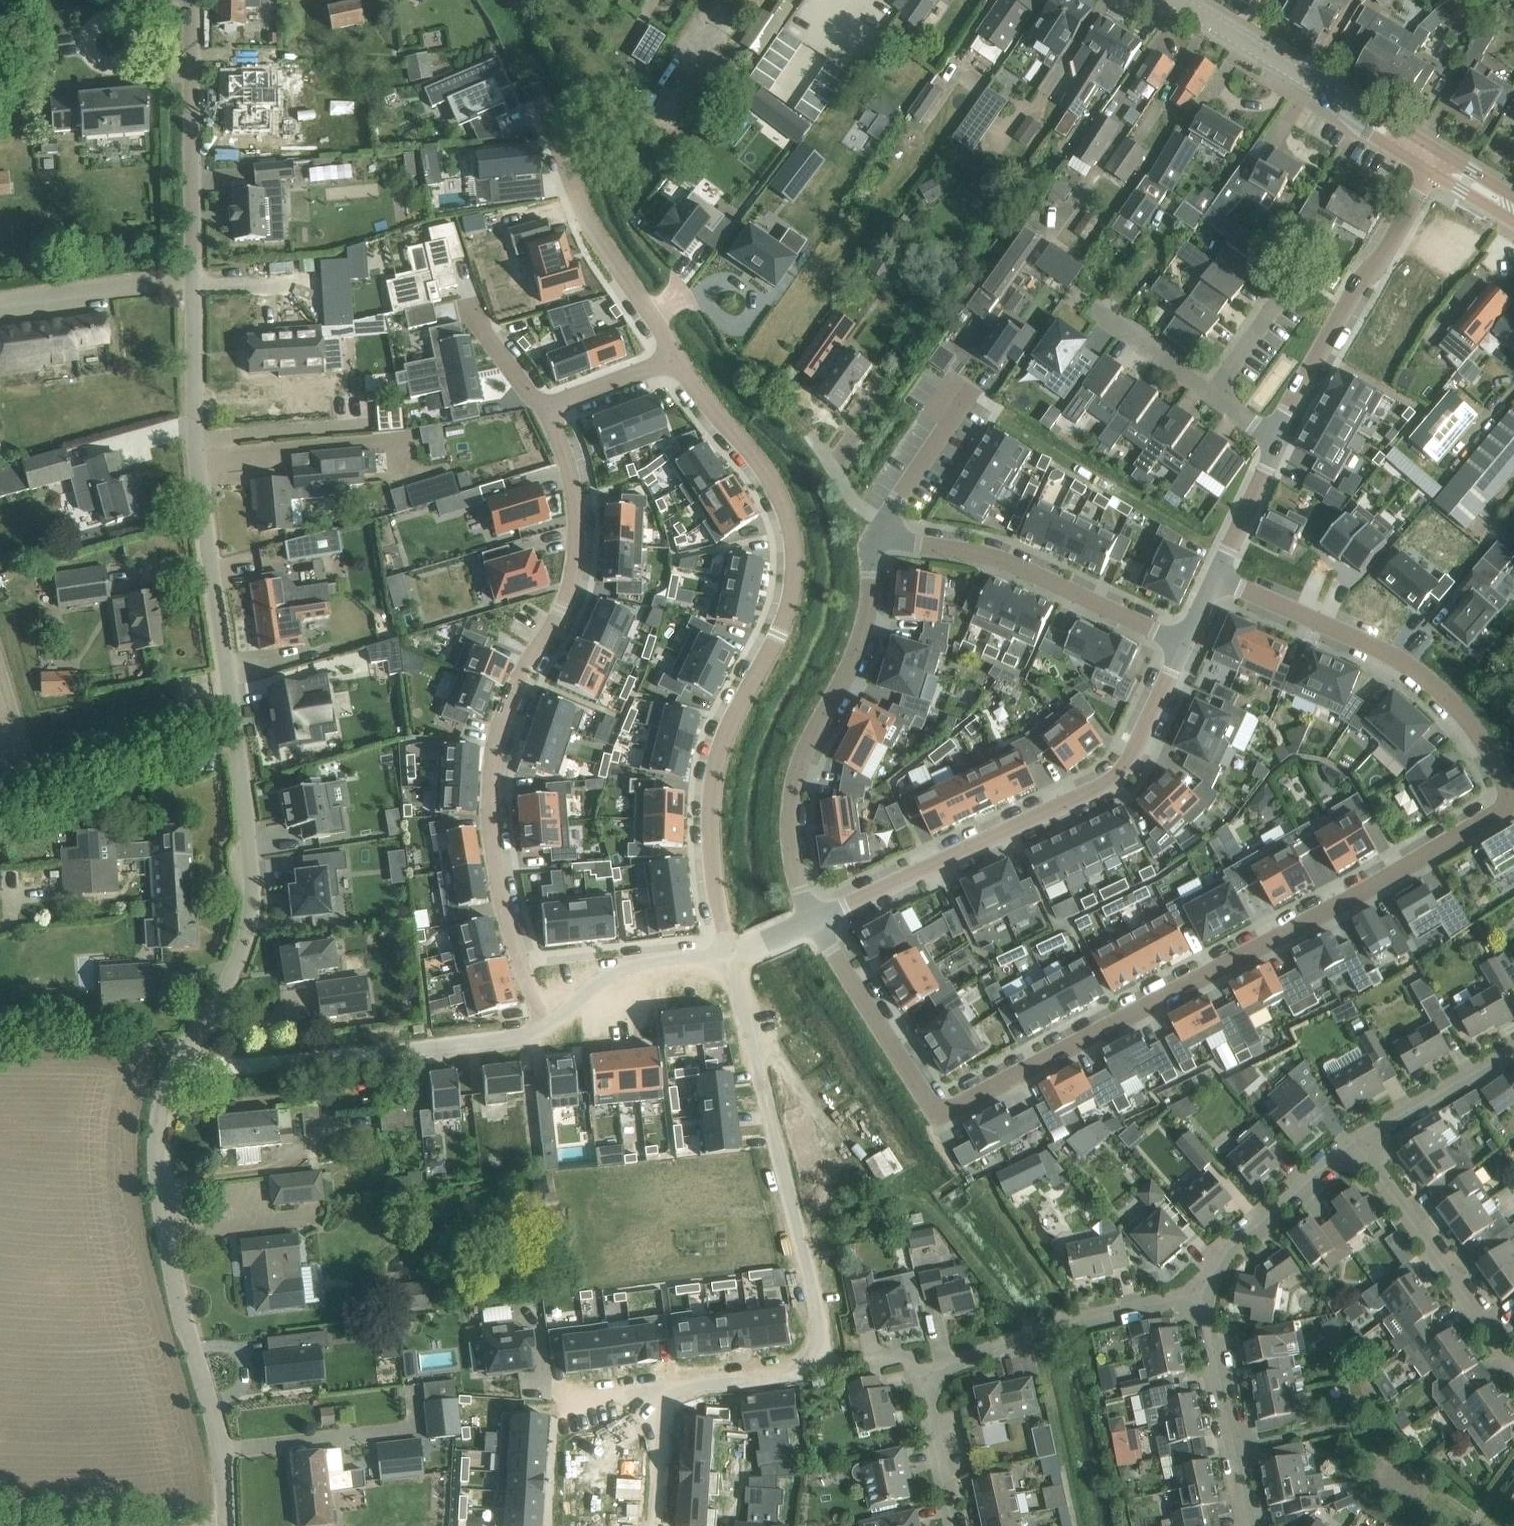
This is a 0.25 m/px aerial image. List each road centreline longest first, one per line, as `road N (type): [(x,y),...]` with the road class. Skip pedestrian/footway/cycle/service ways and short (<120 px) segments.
road 1 (residential): [(814,919),(941,1115),(1508,800),(1446,707),(1391,664),(1215,577)]
road 2 (unclassified): [(177,1064),(237,960),(251,912),(251,863),(195,450),(191,0)]
road 3 (residential): [(728,955),(711,828),(715,771),(732,721),(778,639),(793,567),(777,504),(675,358)]
road 4 (residential): [(552,1019),(512,926),(490,815),(499,730),(575,566),(567,459),(542,410)]
road 5 (residential): [(665,1389),(793,1373),(812,1362),(824,1332),(728,955)]
road 6 (residential): [(1182,643),(1132,758),(1109,783),(814,919)]
road 7 (unclassified): [(225,1525),(214,1426),(167,1255),(155,1174),(159,1112),(177,1064)]
road 8 (residential): [(955,1525),(920,1380),(1029,1337),(1182,1298),(1199,1284)]
road 9 (residential): [(876,533),(862,640),(803,752),(792,809),(793,861),(814,919)]
road 10 (residential): [(552,1019),(520,1036),(370,1056),(214,1069),(177,1064)]
road 11 (residential): [(1182,643),(1000,559),(876,533)]
road 12 (secondary): [(1449,164),(1177,0)]
road 13 (residential): [(675,358),(576,202),(535,99)]
road 14 (residential): [(1513,1364),(1354,1140)]
road 15 (residential): [(1213,397),(1293,279),(1342,279),(1390,250)]
road 16 (residential): [(1252,1525),(1199,1284)]
road 17 (residential): [(1274,442),(1390,250)]
road 18 (residential): [(1199,1284),(1237,1240),(1354,1140)]
road 19 (residential): [(728,955),(623,967),(552,1019)]
road 20 (residential): [(1354,1140),(1513,1050)]
road 21 (residential): [(1213,397),(1090,305)]
road 22 (residential): [(955,413),(876,533)]
road 23 (residential): [(675,358),(542,410)]
road 24 (residential): [(665,1389),(658,1525)]
road 25 (residential): [(542,410),(469,299)]

